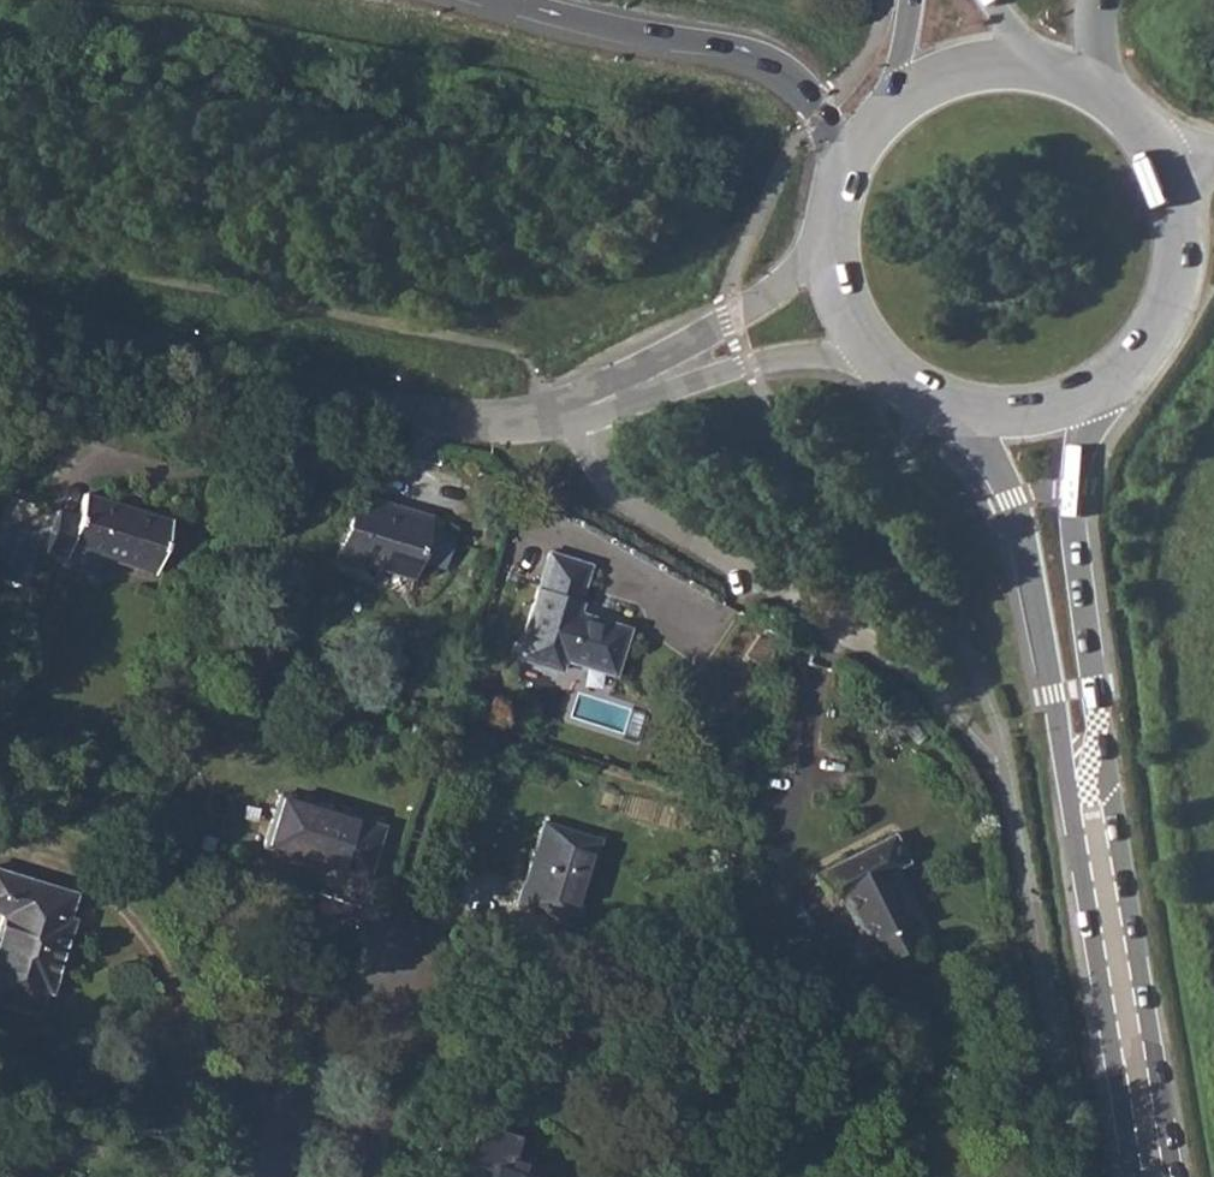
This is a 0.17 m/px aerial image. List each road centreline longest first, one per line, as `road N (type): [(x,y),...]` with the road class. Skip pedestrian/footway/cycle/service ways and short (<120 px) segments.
road 1 (secondary): [(1175,1176),(1080,567),(1080,519),(1104,391)]
road 2 (secondary): [(975,421),(1015,498),(1045,604),(1130,1176)]
road 3 (tertiary): [(0,297),(430,413),(493,421),(594,406)]
road 4 (residential): [(364,1176),(429,964),(345,937),(272,1176)]
road 5 (motorway): [(512,0),(740,46),(780,64),(819,98),(844,166)]
road 6 (tertiary): [(826,245),(736,324),(594,406)]
road 7 (tertiary): [(594,406),(775,358),(862,356)]
road 8 (secondary): [(1104,391),(1154,341),(1177,285),(1181,225),(1157,149)]
road 9 (secondary): [(1042,72),(960,73),(887,111)]
road 10 (secondary): [(975,421),(1053,416),(1104,391)]
road 11 (secondary): [(862,356),(931,407),(975,421)]

